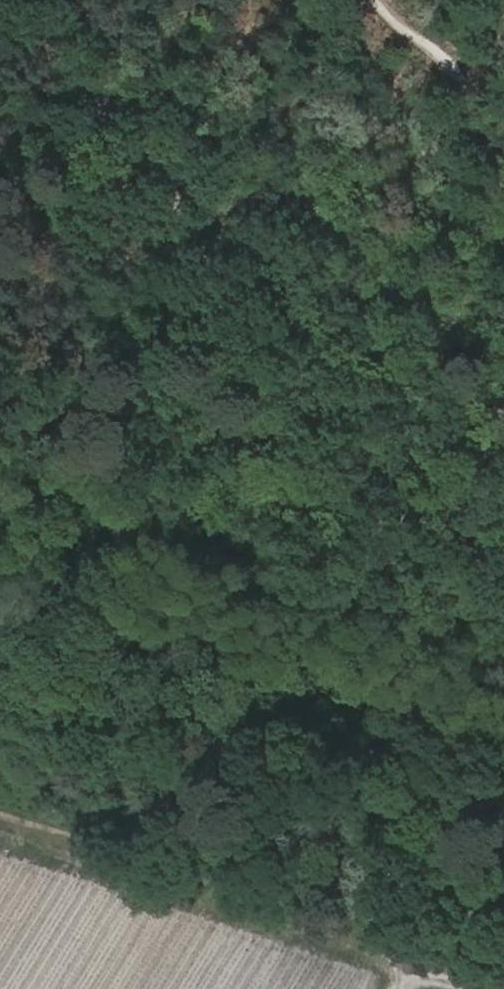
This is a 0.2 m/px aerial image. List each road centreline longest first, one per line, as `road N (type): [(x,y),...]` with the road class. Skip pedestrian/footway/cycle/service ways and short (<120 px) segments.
road 1 (track): [(0,850),(491,988)]

